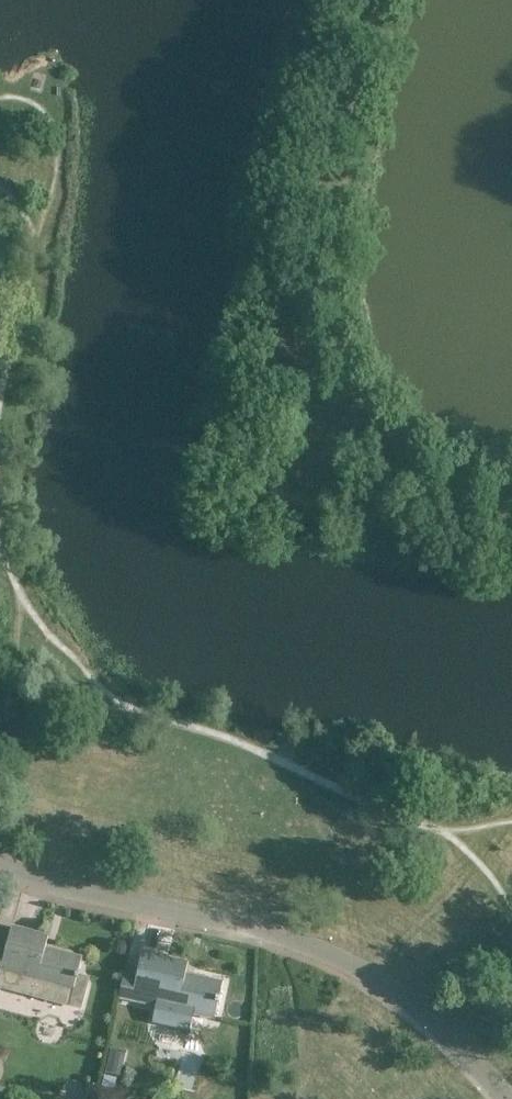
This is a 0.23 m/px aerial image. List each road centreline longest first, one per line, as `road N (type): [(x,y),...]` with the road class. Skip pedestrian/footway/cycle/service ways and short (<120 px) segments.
road 1 (residential): [(506,1098),(386,987),(329,956),(264,926),(58,882),(0,860)]

